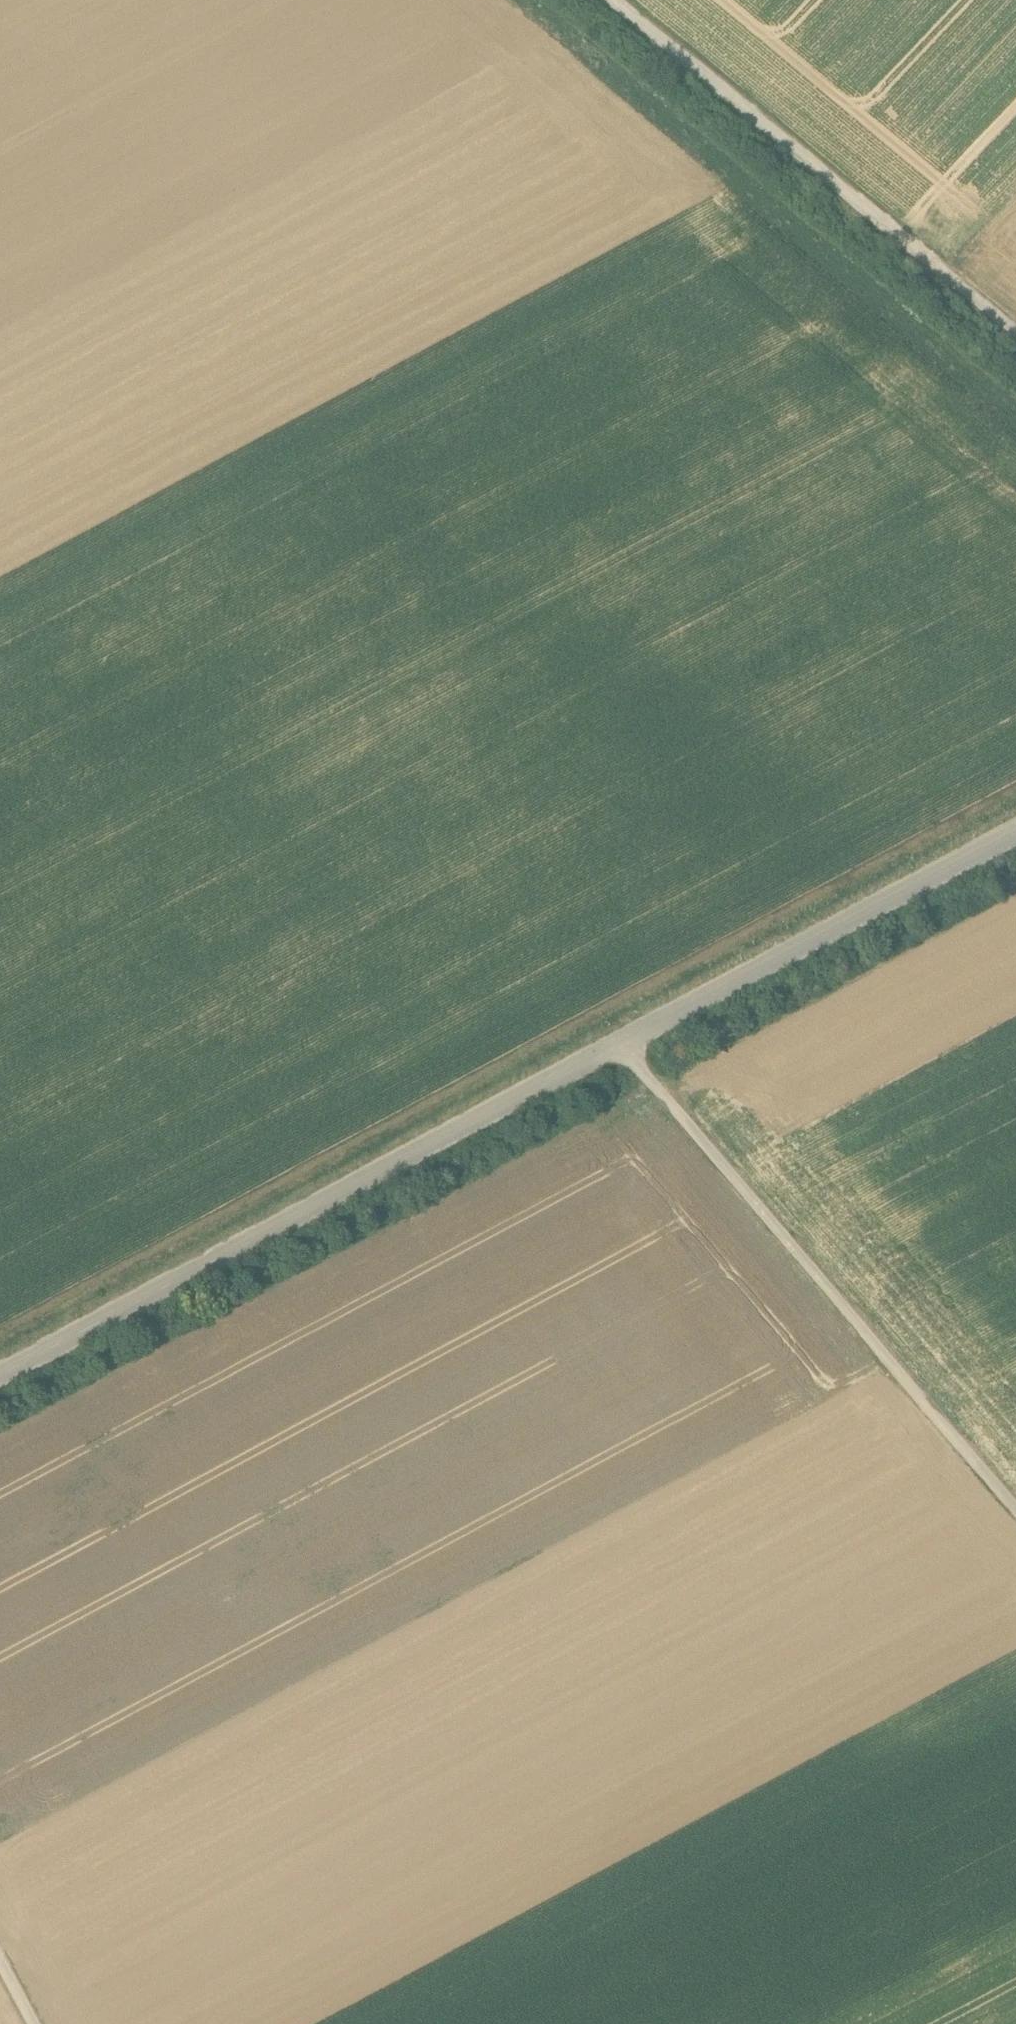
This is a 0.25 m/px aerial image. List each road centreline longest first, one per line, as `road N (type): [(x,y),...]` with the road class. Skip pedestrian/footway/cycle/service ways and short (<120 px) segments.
road 1 (track): [(621,1047),(0,1376)]
road 2 (track): [(621,1047),(1015,1508)]
road 3 (track): [(615,0),(1015,333)]
road 4 (track): [(1015,831),(621,1047)]

